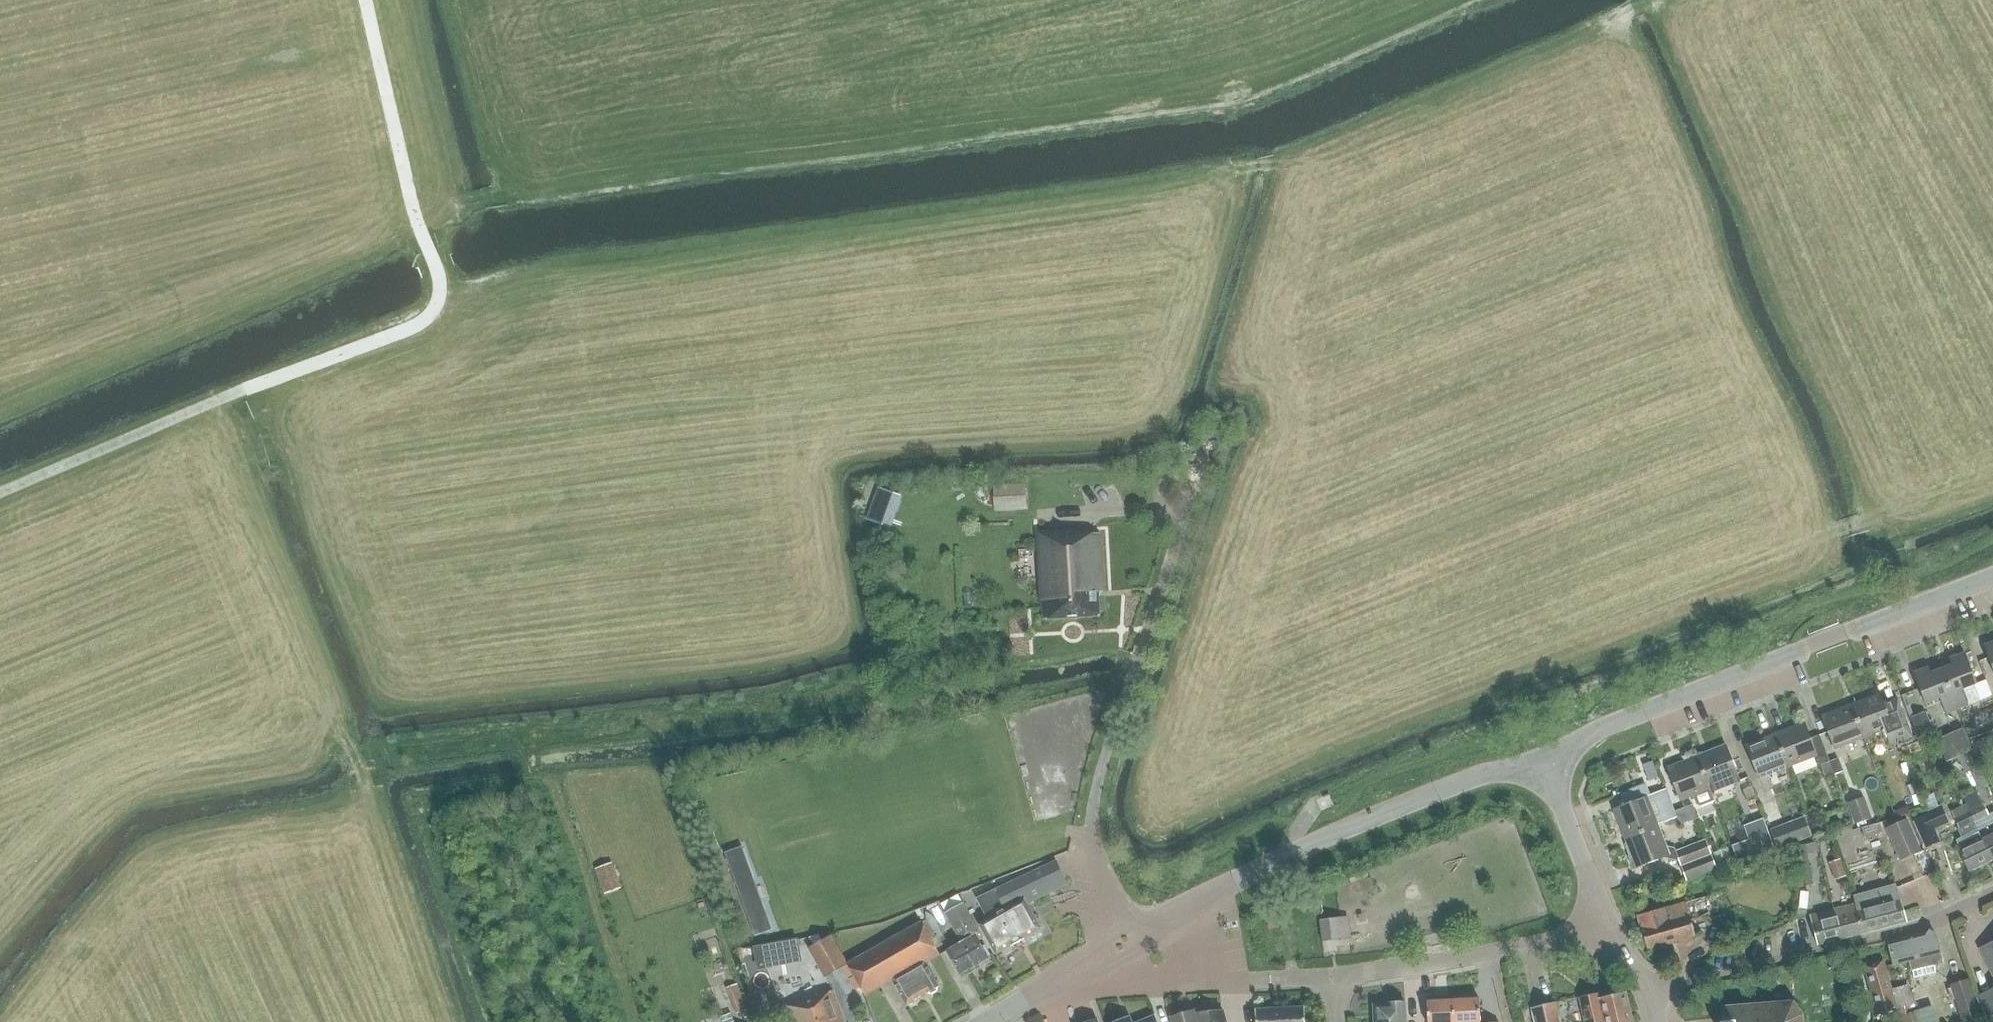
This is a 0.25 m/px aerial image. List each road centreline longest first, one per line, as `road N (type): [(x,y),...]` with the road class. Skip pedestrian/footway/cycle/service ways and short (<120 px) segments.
road 1 (tertiary): [(1108,953),(1212,899),(1548,757)]
road 2 (tertiary): [(1548,757),(1992,578)]
road 3 (residential): [(1652,991),(1913,927),(1992,890)]
road 4 (unclassified): [(1338,975),(1614,930)]
road 5 (unclassified): [(0,500),(232,390)]
road 6 (unclassified): [(1108,953),(1196,980),(1338,975)]
road 7 (tertiary): [(1548,757),(1614,930)]
road 8 (tertiary): [(984,1021),(1108,953)]

